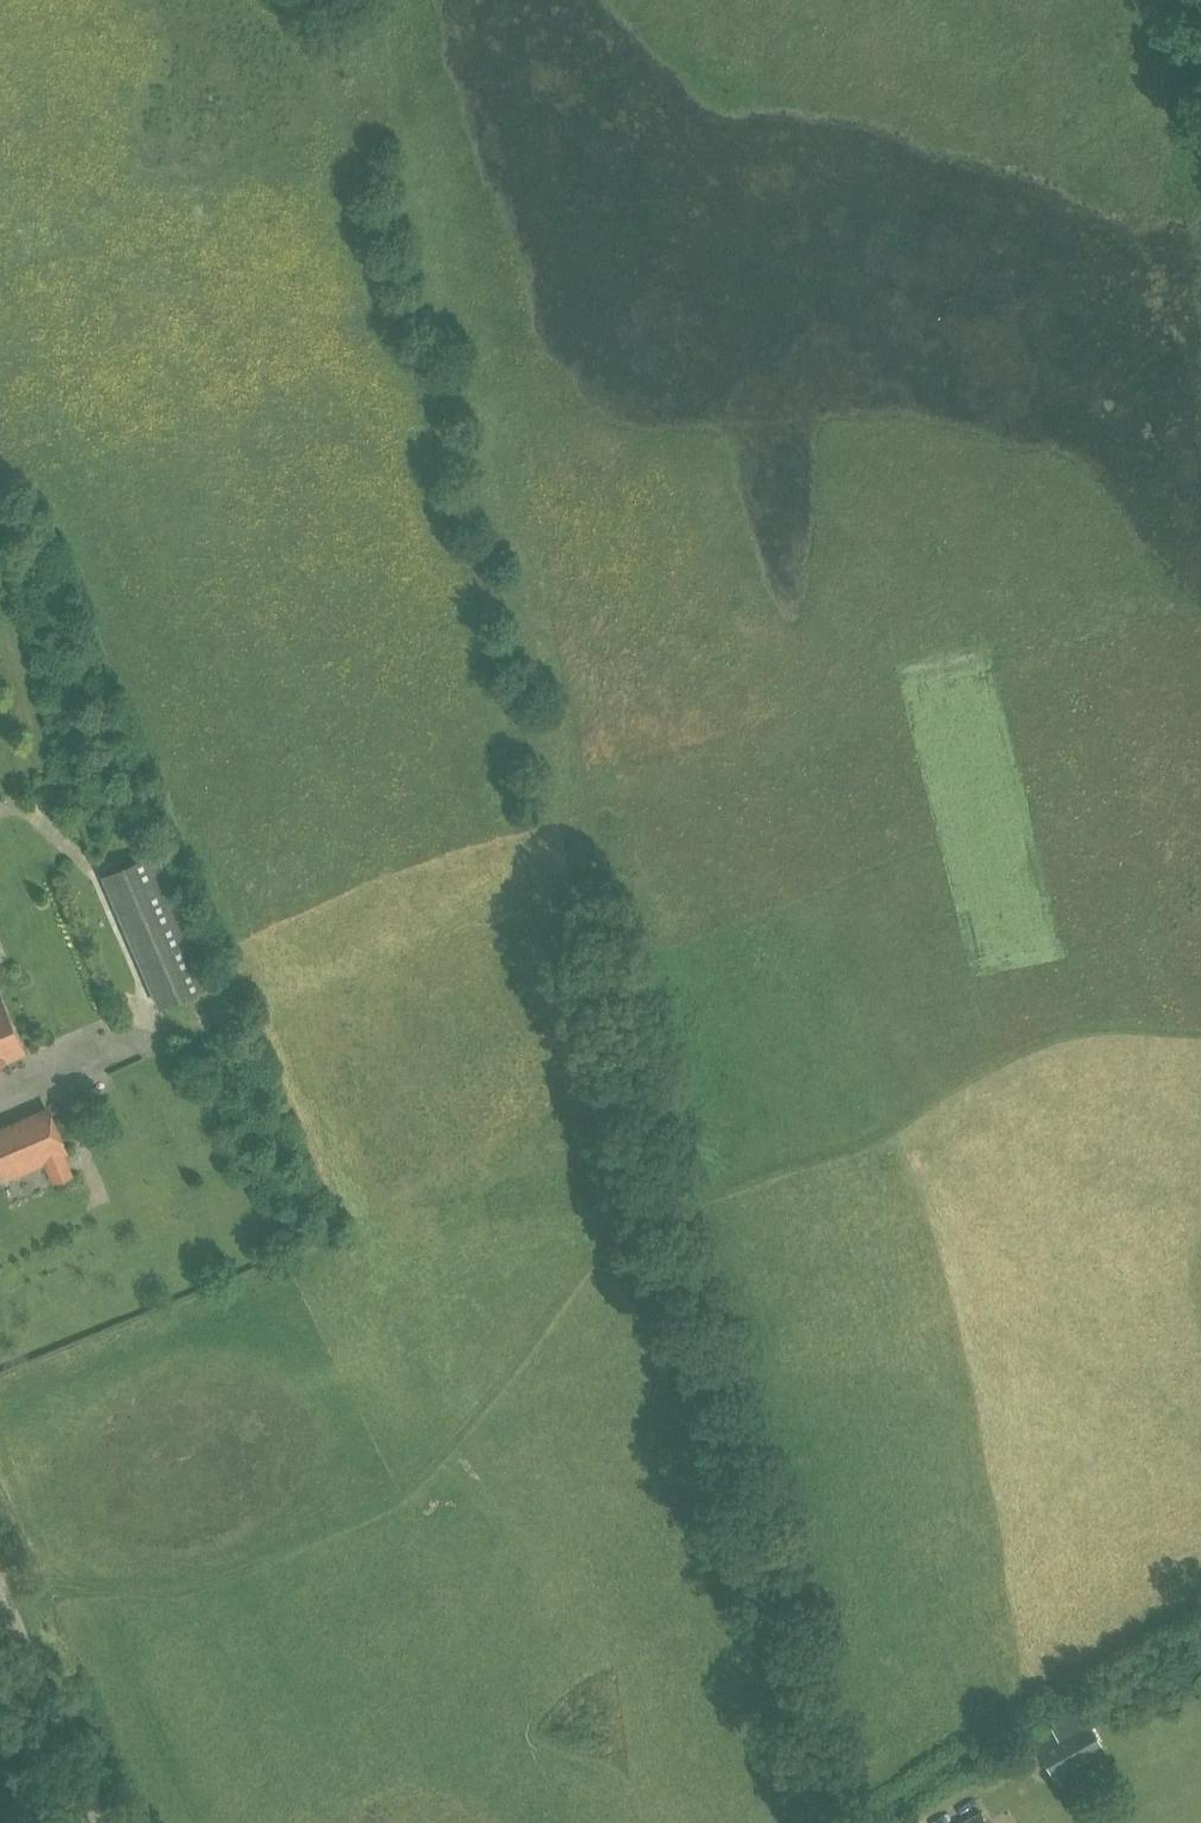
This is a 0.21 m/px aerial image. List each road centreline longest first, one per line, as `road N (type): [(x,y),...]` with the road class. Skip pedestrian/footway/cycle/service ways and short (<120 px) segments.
road 1 (unclassified): [(0,1577),(106,1822)]

